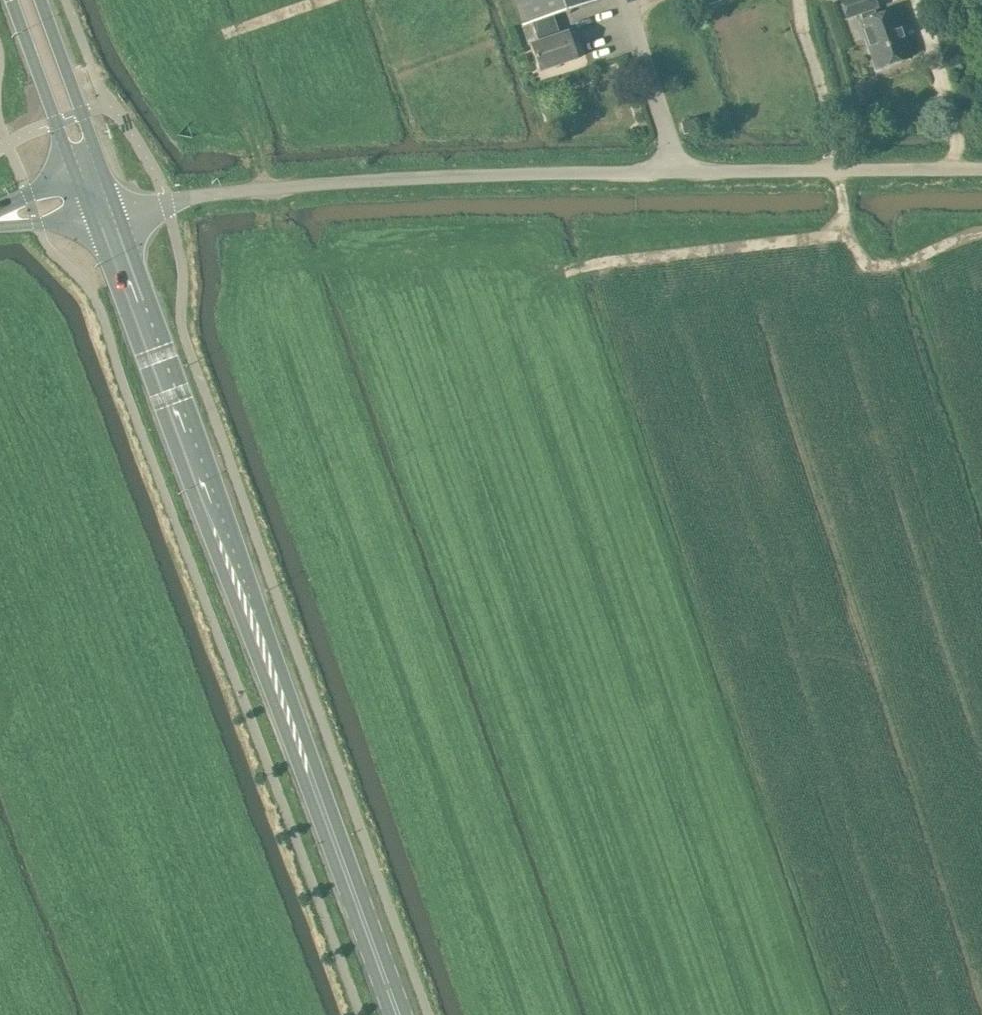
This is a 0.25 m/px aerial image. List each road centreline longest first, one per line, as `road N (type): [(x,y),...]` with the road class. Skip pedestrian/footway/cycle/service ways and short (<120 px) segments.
road 1 (unclassified): [(102,205),(462,176),(981,169)]
road 2 (primary): [(400,1014),(102,205)]
road 3 (track): [(847,233),(560,273)]
road 4 (track): [(835,171),(845,229),(865,261),(903,262),(981,231)]
road 5 (primary): [(11,0),(63,141),(90,174)]
road 6 (primary): [(90,174),(87,132),(40,0)]

